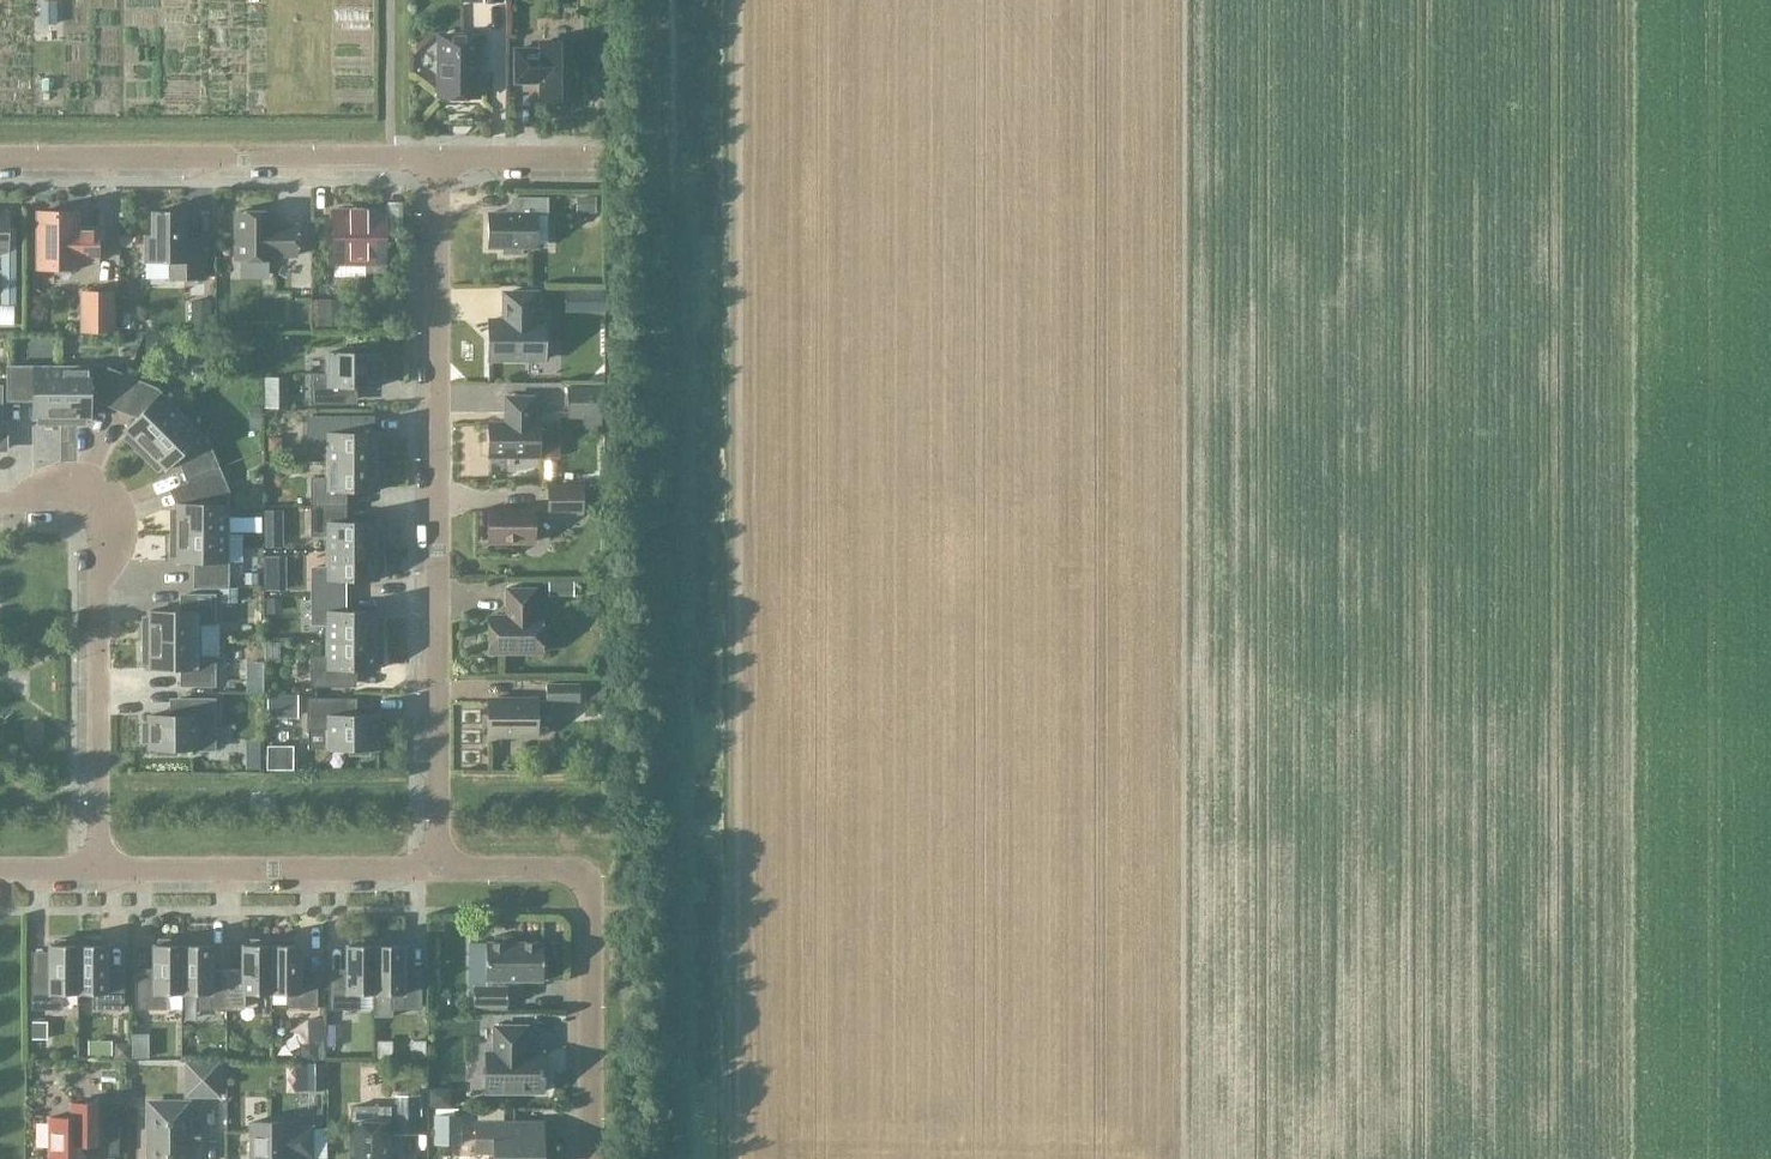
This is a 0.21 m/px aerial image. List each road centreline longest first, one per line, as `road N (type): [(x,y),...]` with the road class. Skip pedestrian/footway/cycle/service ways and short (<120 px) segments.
road 1 (residential): [(438,869),(436,157)]
road 2 (residential): [(99,869),(96,499),(0,501)]
road 3 (residential): [(436,157),(0,157)]
road 4 (residential): [(589,1158),(586,884),(564,870),(438,869)]
road 5 (residential): [(438,869),(99,869)]
road 6 (residential): [(602,157),(436,157)]

